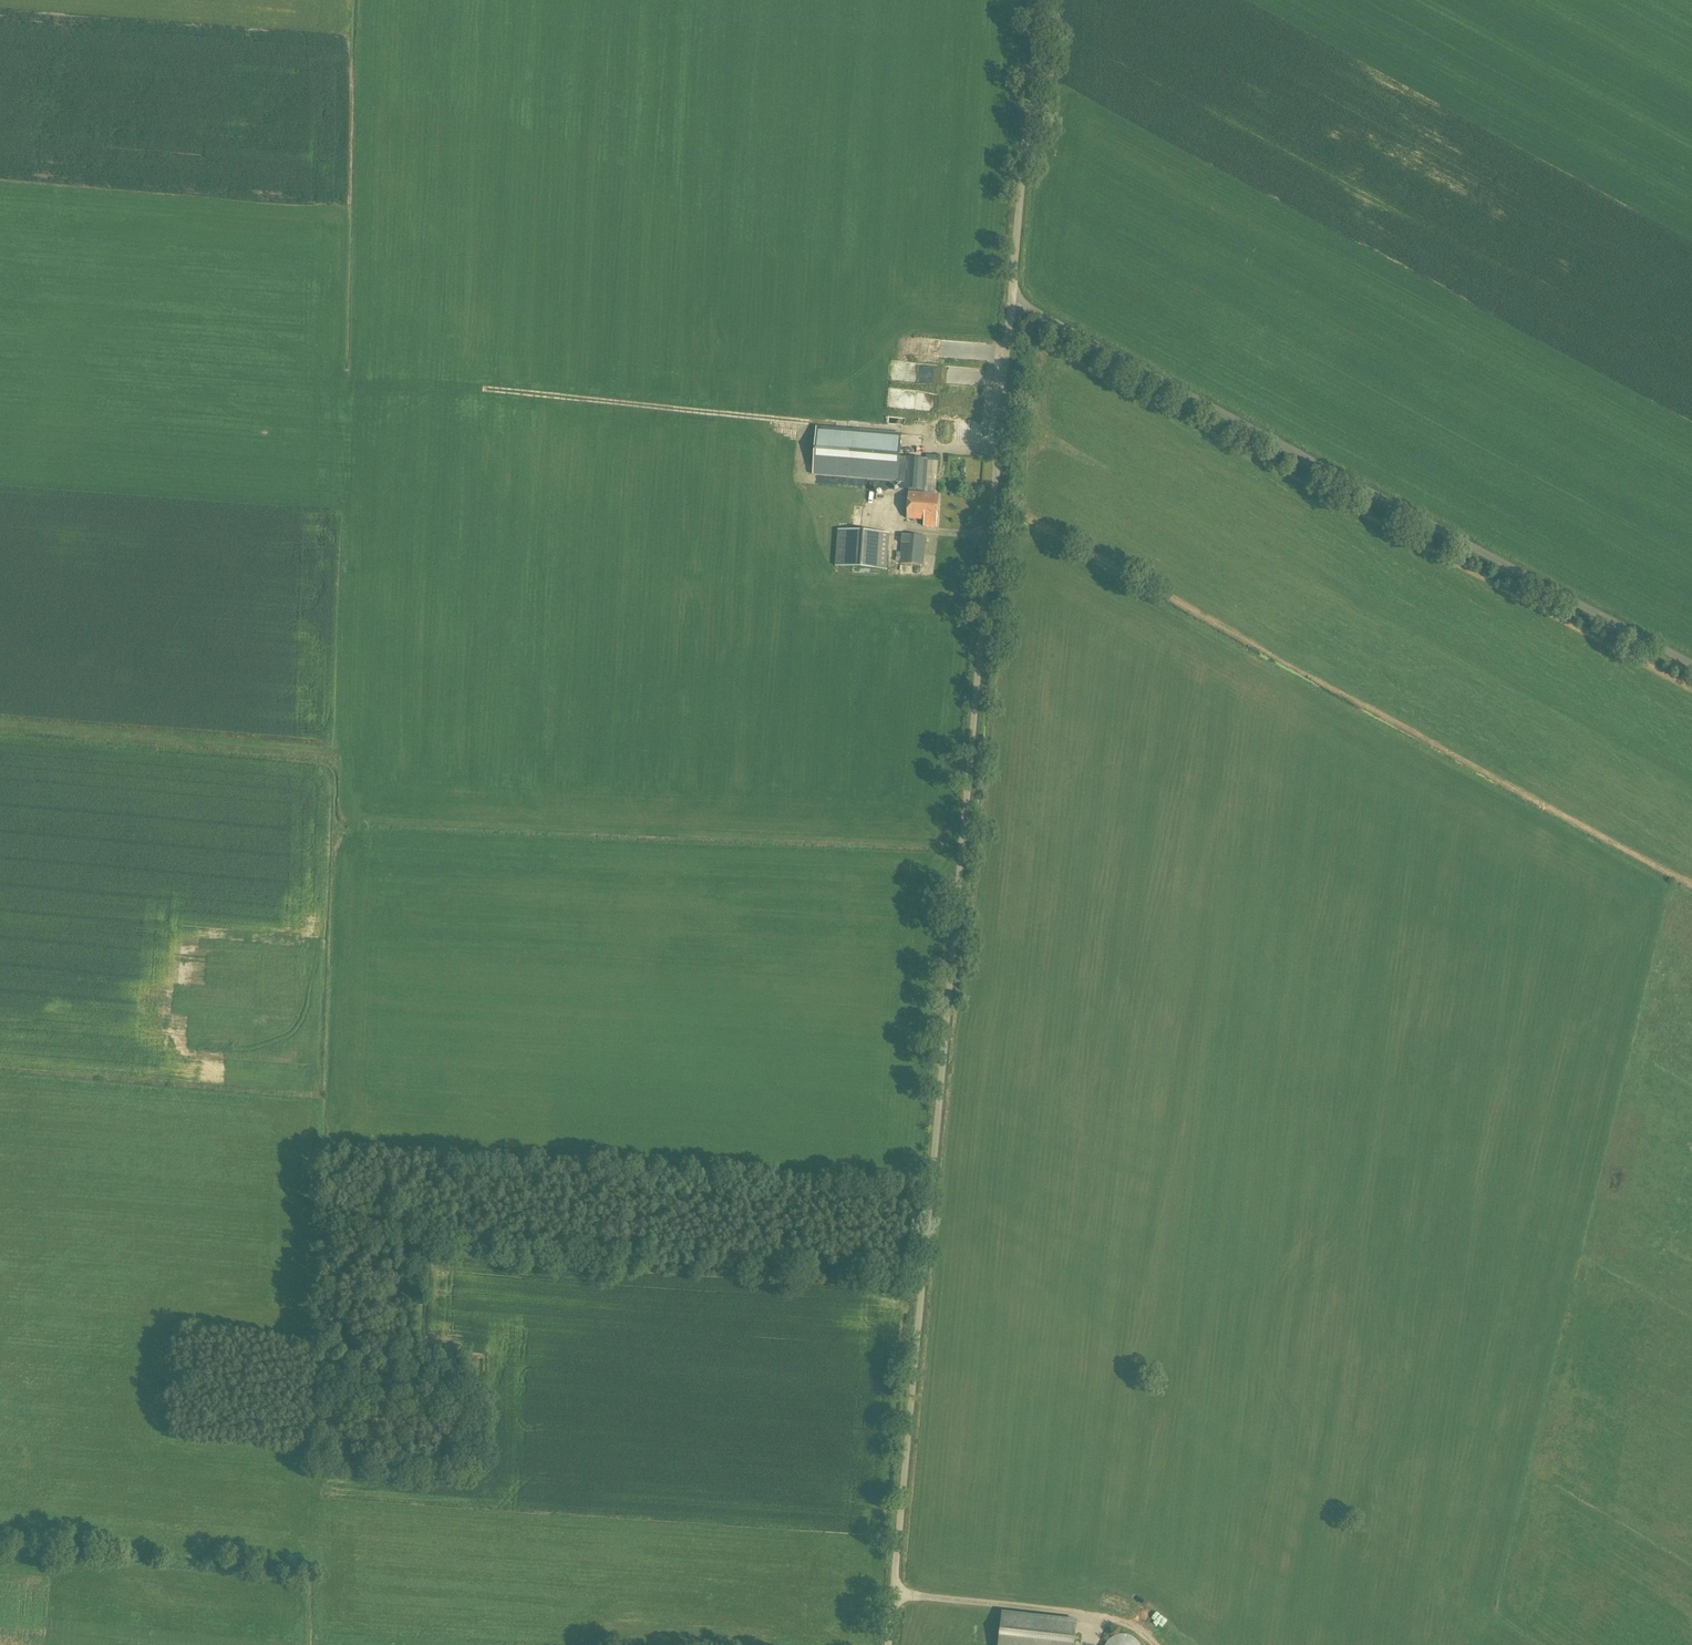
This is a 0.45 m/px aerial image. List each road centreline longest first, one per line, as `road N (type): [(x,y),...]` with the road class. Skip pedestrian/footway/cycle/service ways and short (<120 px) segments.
road 1 (unclassified): [(890,1644),(1011,303)]
road 2 (unclassified): [(1691,664),(1011,303)]
road 3 (unclassified): [(1011,303),(1038,0)]

